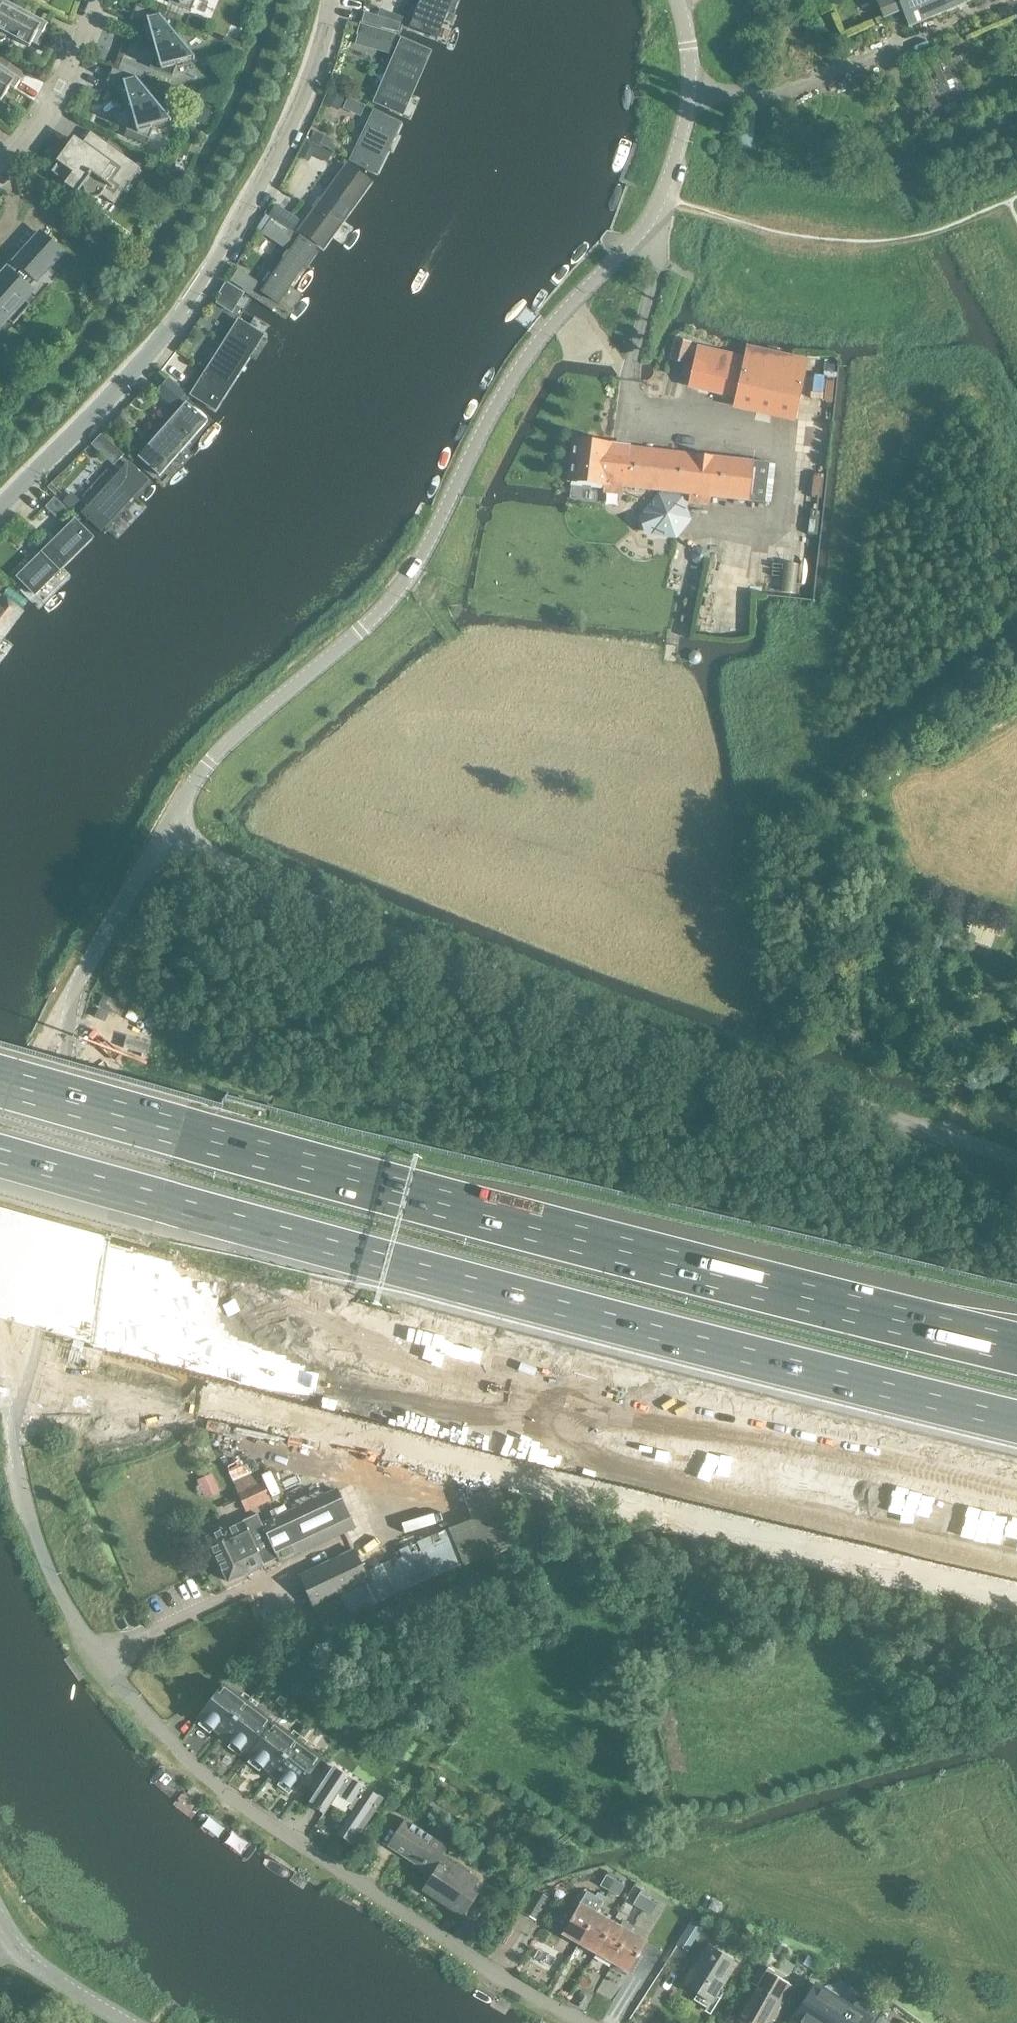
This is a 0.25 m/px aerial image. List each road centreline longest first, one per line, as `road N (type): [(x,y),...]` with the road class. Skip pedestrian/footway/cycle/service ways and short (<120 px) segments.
road 1 (unclassified): [(588,2022),(476,1964),(318,1859),(132,1709),(79,1637),(21,1502),(6,1349),(17,1234),(74,992),(167,826)]
road 2 (motorway): [(1016,1348),(429,1202),(0,1077)]
road 3 (motorway): [(0,1155),(1016,1424)]
road 4 (motorway): [(0,1242),(1016,1501)]
road 5 (unclassified): [(167,826),(218,752),(384,610),(520,369),(631,245),(663,197),(691,84),(680,0)]
road 6 (unclassified): [(167,826),(193,846),(334,911),(571,1009),(1016,1160)]
road 7 (residential): [(0,510),(168,333),(203,280),(258,193),(318,64),(332,0)]
road 8 (residential): [(0,167),(24,148),(63,88),(96,0)]
road 9 (tertiary): [(125,2022),(32,1966),(0,1923)]

